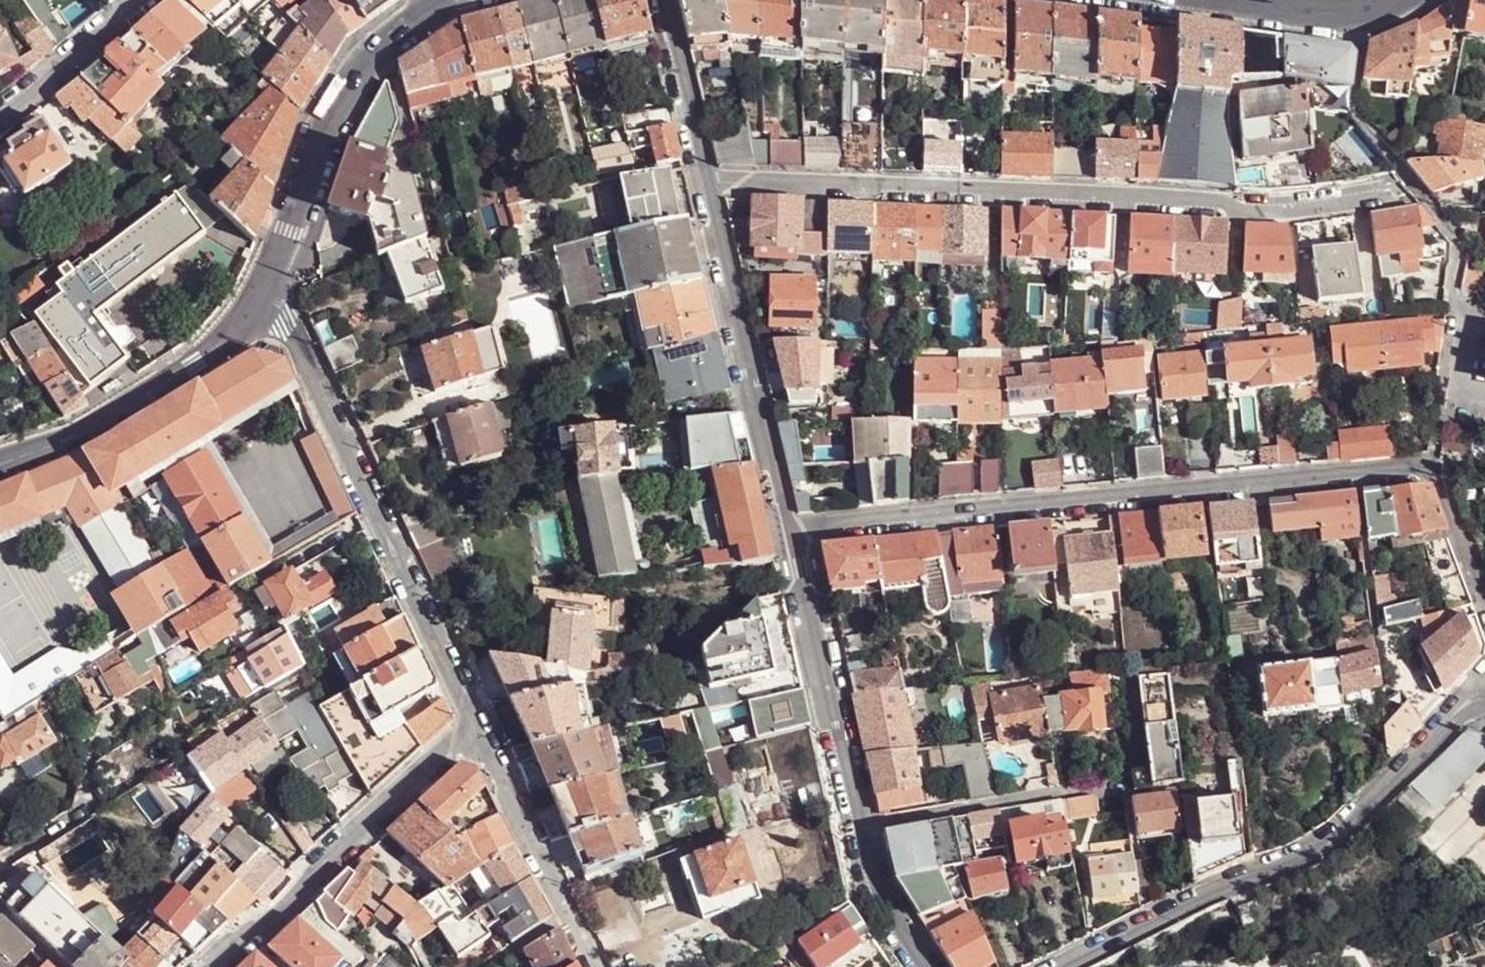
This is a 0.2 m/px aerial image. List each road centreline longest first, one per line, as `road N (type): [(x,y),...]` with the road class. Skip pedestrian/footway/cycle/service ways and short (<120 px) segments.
road 1 (residential): [(786,538),(1430,471),(1484,602)]
road 2 (residential): [(700,179),(1282,210),(1411,187)]
road 3 (residential): [(1056,966),(1328,845),(1484,692)]
road 4 (residential): [(475,726),(269,290)]
road 5 (residential): [(700,179),(786,538)]
road 6 (tertiary): [(269,290),(310,172),(370,59),(428,6)]
road 7 (tertiary): [(269,290),(195,361),(73,441),(0,464)]
road 8 (residential): [(786,538),(852,828)]
road 9 (residential): [(1107,804),(1105,789),(852,828)]
road 10 (residential): [(304,885),(475,726)]
road 11 (residential): [(563,914),(475,726)]
road 12 (tertiary): [(1200,0),(1344,18),(1400,0)]
road 13 (residential): [(660,0),(700,179)]
road 14 (residential): [(0,102),(129,0)]
road 15 (residential): [(852,828),(863,876),(919,966)]
road 16 (residential): [(215,966),(304,885)]

